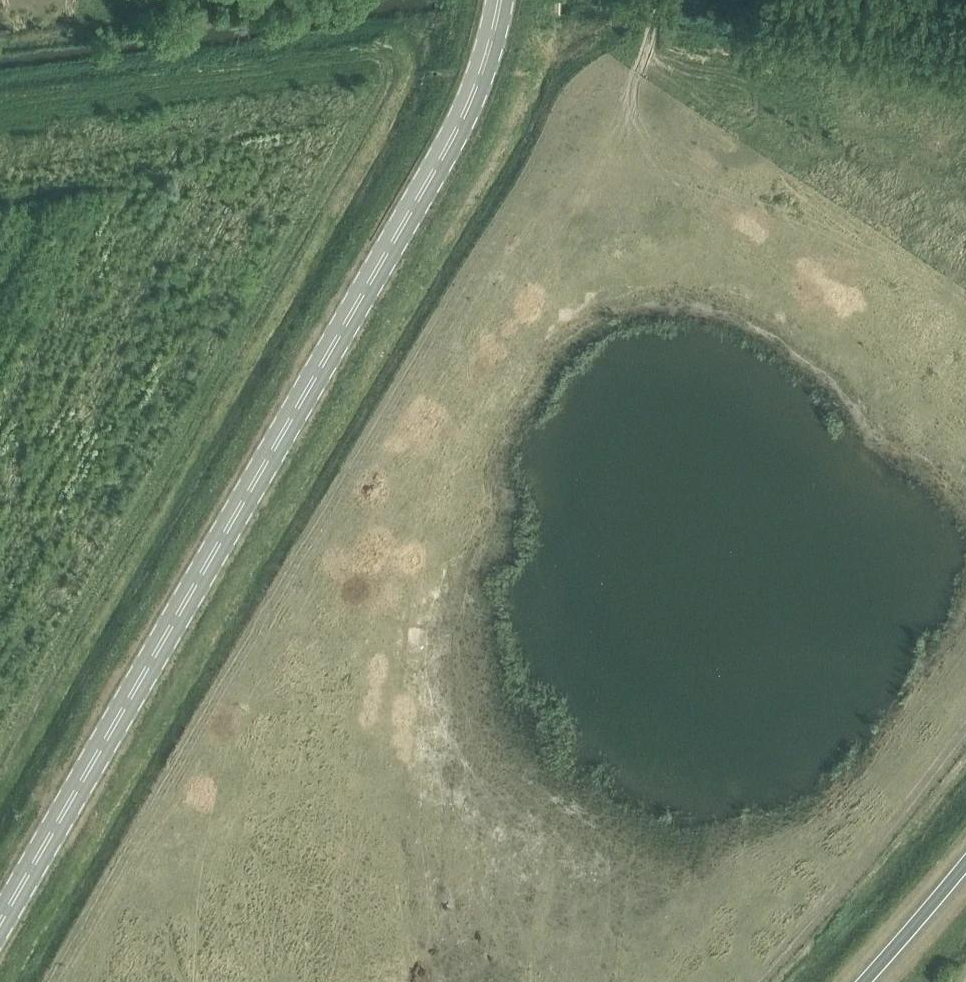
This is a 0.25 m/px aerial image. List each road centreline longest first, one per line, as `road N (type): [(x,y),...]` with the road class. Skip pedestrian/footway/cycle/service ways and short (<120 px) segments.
road 1 (unclassified): [(499,0),(478,85),(451,141),(0,922)]
road 2 (trunk): [(965,862),(863,981)]

